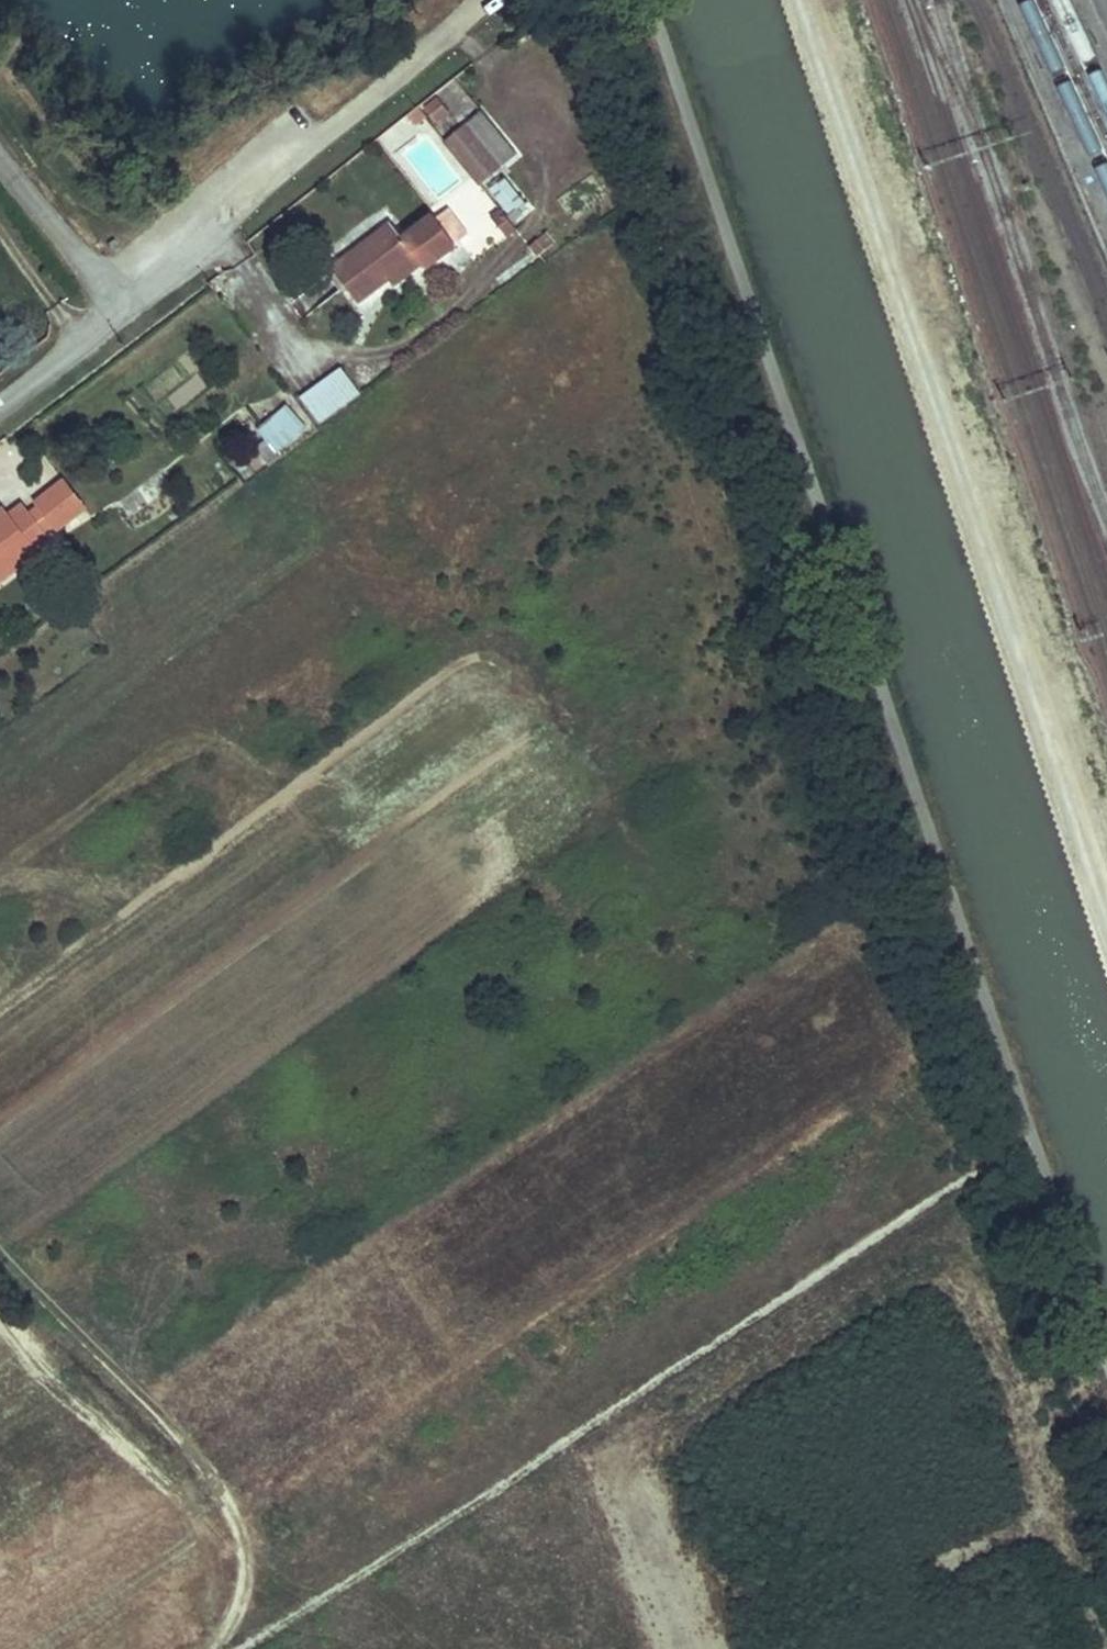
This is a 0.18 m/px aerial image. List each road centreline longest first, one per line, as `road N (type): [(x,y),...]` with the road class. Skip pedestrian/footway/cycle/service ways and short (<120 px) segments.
road 1 (residential): [(0,404),(132,297),(259,176),(486,0)]
road 2 (track): [(197,1648),(232,1619),(242,1588),(245,1550),(233,1510),(160,1416),(0,1260)]

